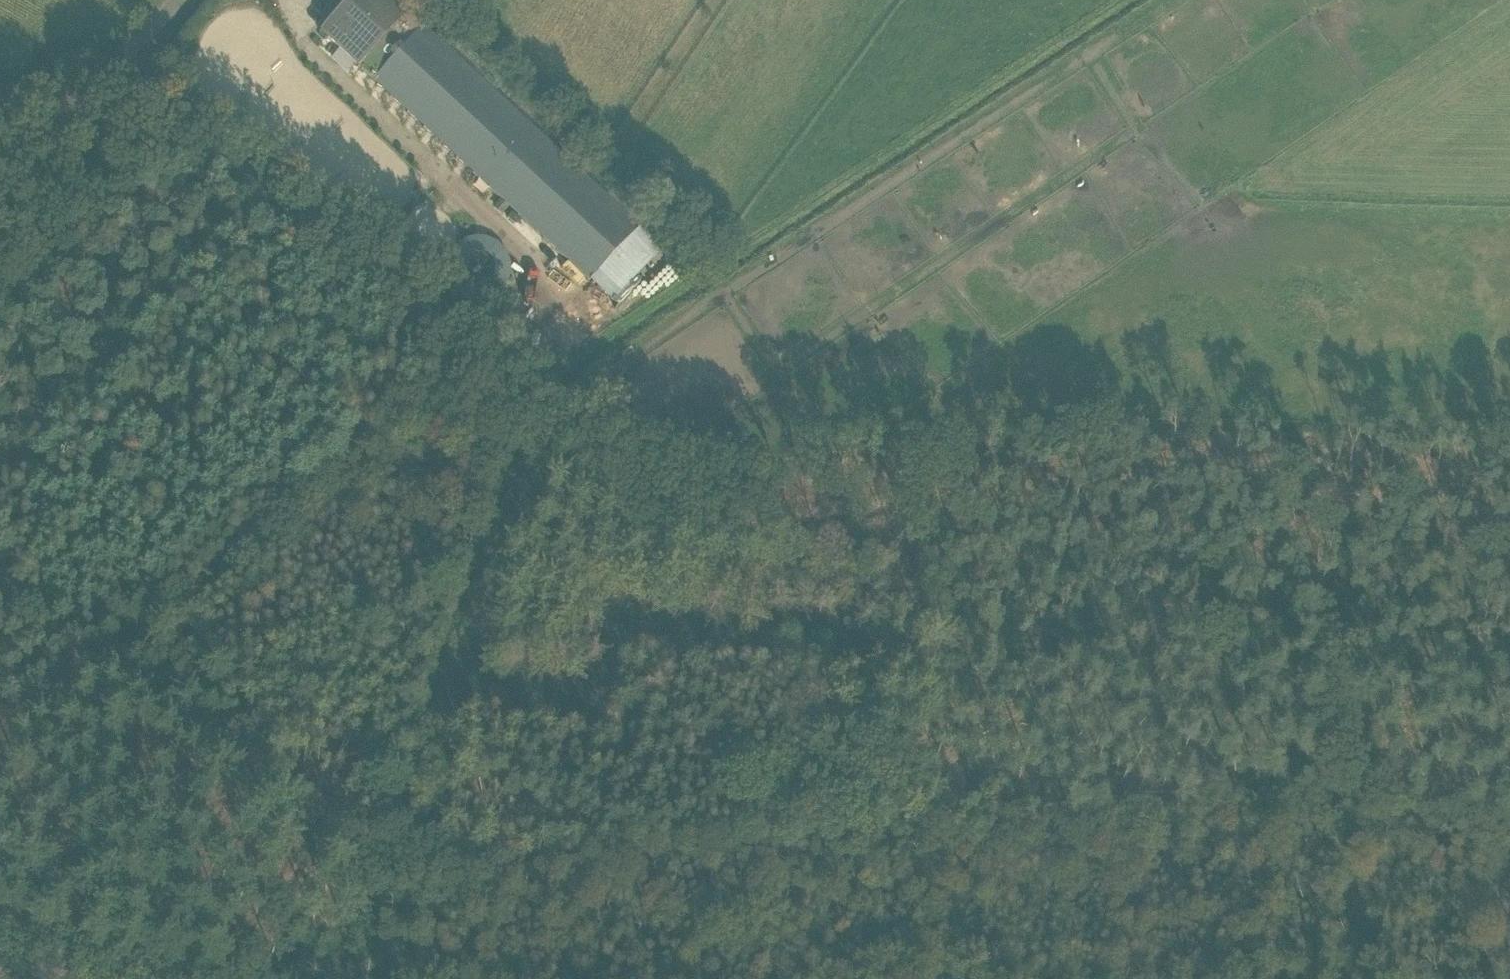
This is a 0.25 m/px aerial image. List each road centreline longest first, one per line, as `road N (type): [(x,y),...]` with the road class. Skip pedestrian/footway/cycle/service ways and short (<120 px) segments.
road 1 (unclassified): [(0,168),(175,0)]

